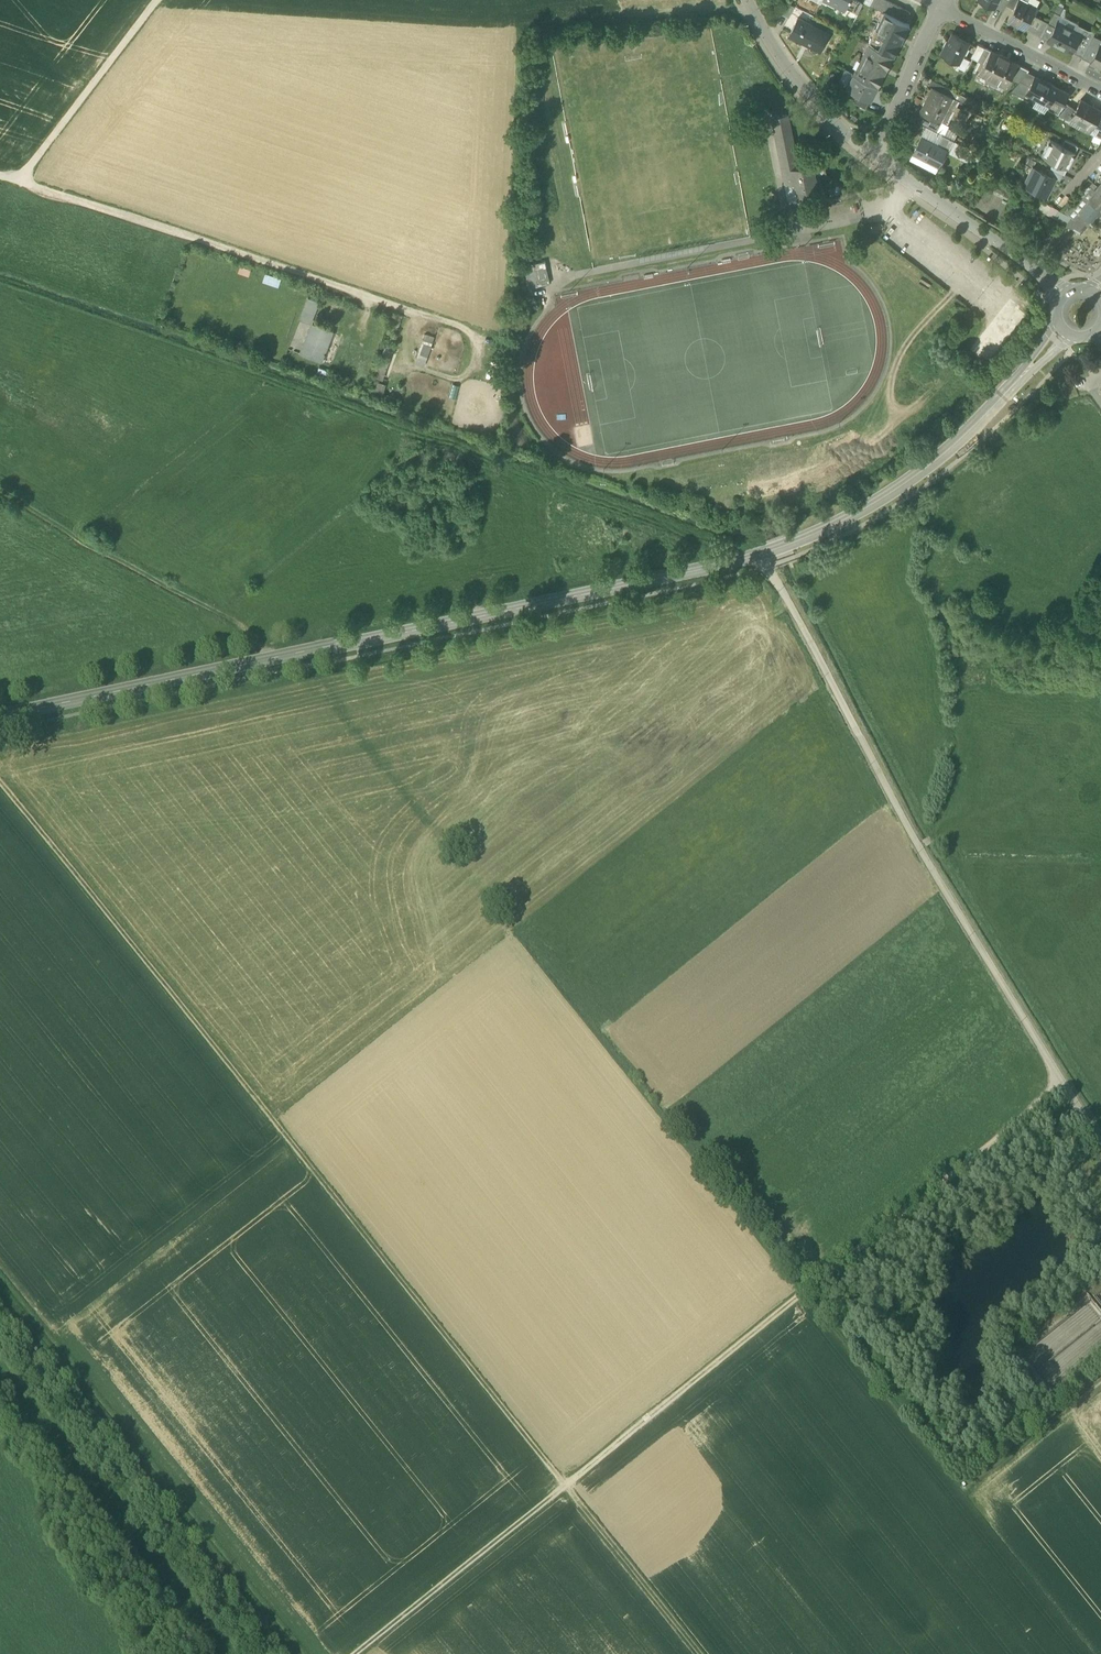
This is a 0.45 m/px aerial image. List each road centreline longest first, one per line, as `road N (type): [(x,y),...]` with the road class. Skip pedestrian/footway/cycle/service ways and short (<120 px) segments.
road 1 (track): [(701,1653),(0,784)]
road 2 (track): [(1064,1086),(358,1653)]
road 3 (secondary): [(762,553),(0,718)]
road 4 (unclassified): [(148,0),(9,175),(490,336)]
road 5 (unclassified): [(762,553),(939,883),(1100,1144)]
road 6 (secondary): [(1064,329),(940,456),(876,503),(762,553)]
road 7 (track): [(284,657),(0,494)]
road 8 (unclassified): [(1062,298),(879,155)]
road 9 (unclassified): [(879,155),(822,106),(750,0)]
road 10 (residential): [(938,8),(1100,91)]
road 11 (residential): [(938,8),(879,155)]

